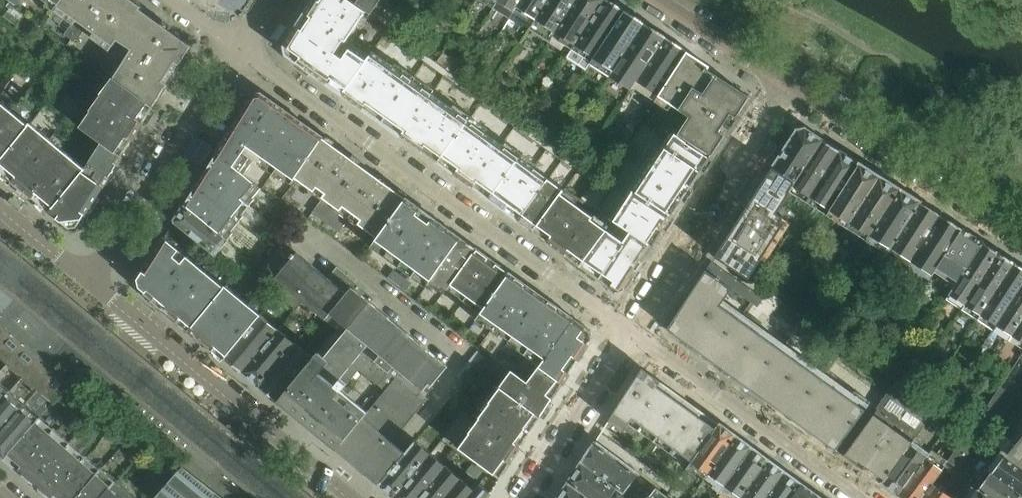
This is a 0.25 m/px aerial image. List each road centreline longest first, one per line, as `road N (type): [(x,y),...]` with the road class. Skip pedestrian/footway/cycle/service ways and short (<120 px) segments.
road 1 (residential): [(632,335),(236,46)]
road 2 (residential): [(352,497),(92,282)]
road 3 (residential): [(791,88),(632,335)]
road 4 (residential): [(861,497),(632,335)]
road 5 (residential): [(236,46),(92,282)]
road 6 (residential): [(791,88),(1021,233)]
road 7 (residential): [(632,335),(524,497)]
road 8 (residential): [(653,0),(791,88)]

